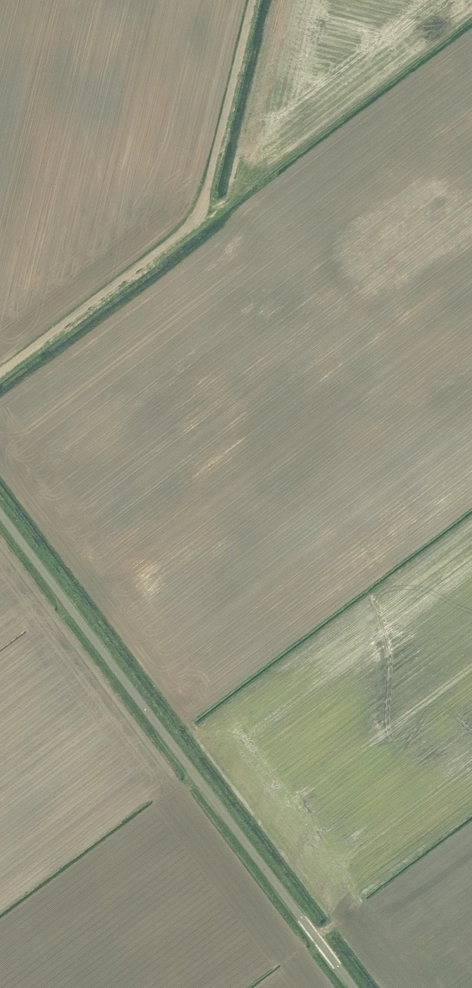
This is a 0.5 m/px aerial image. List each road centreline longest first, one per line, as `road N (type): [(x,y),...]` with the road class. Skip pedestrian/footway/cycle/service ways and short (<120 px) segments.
road 1 (unclassified): [(354,987),(0,520)]
road 2 (track): [(254,0),(197,222),(0,365)]

